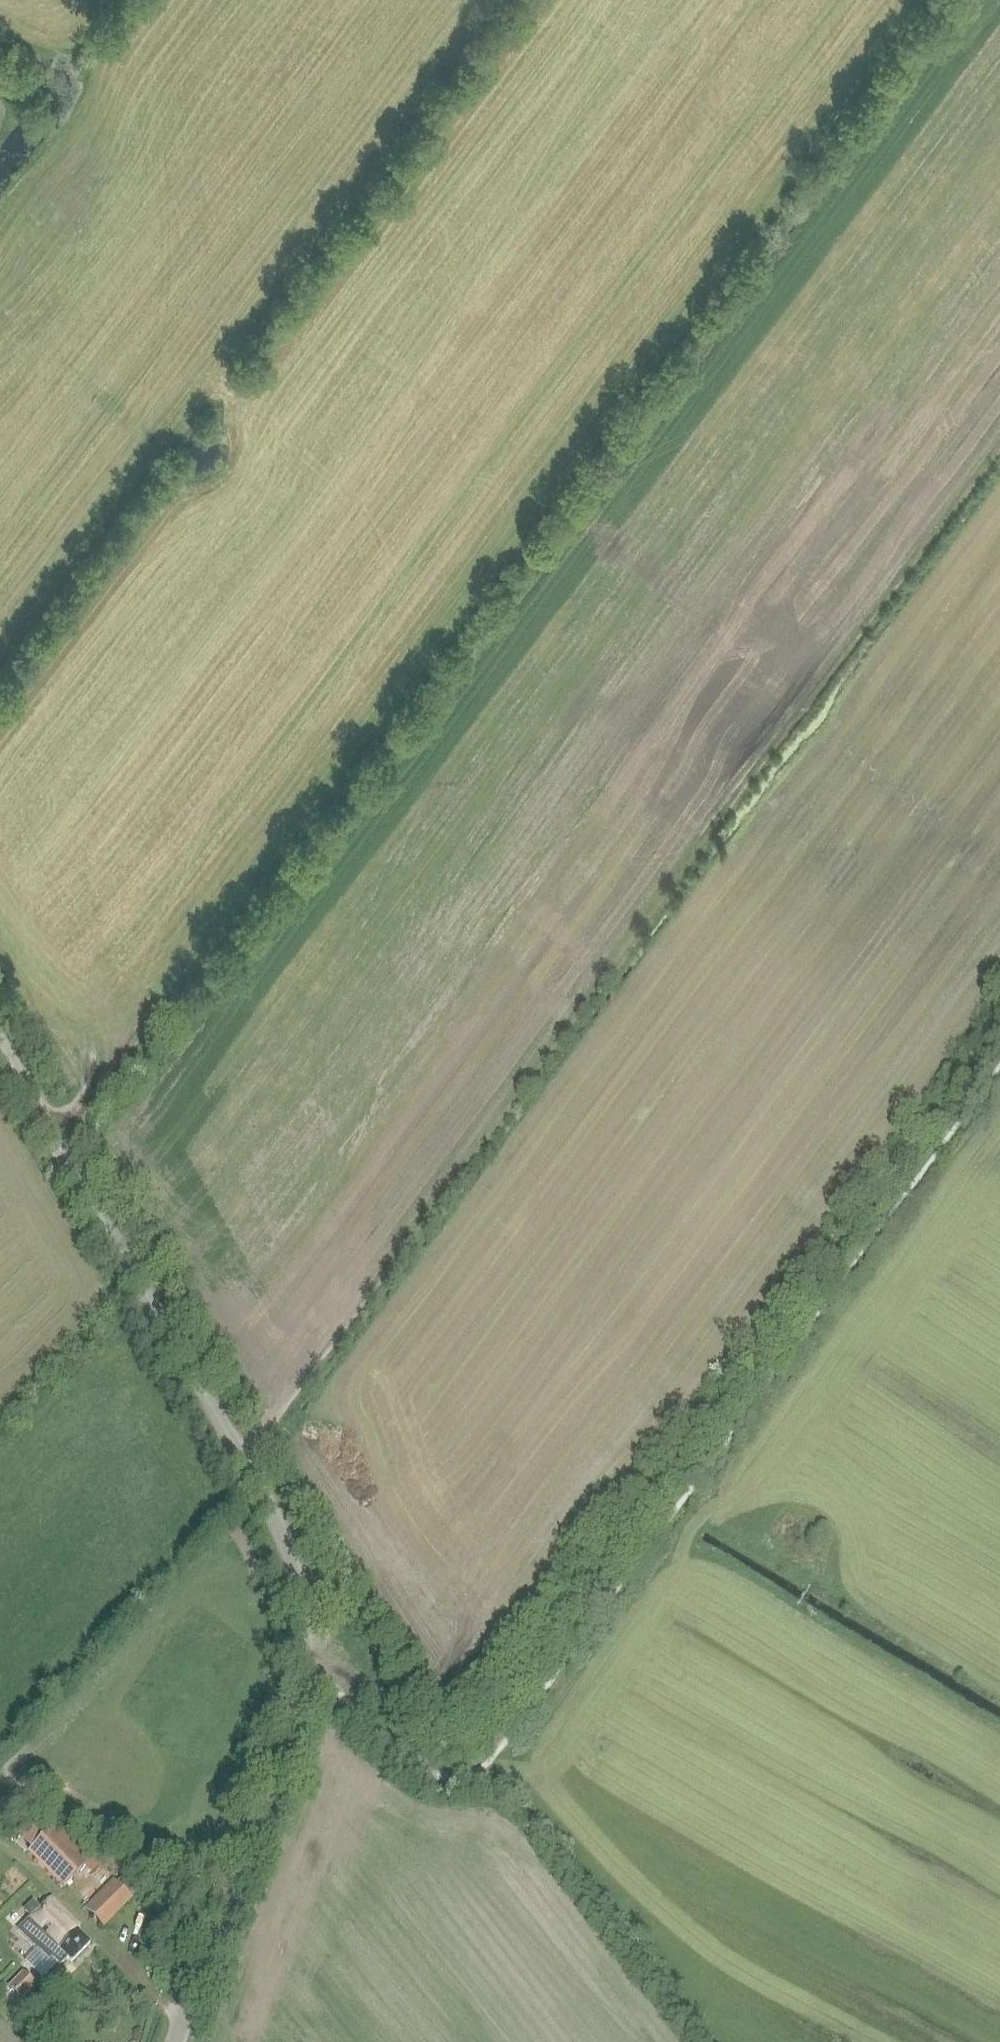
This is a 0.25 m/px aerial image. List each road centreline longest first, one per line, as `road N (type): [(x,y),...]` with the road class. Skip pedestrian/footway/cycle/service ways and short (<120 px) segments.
road 1 (tertiary): [(176,2041),(296,1710),(304,1630),(298,1588),(284,1538),(0,1042)]

